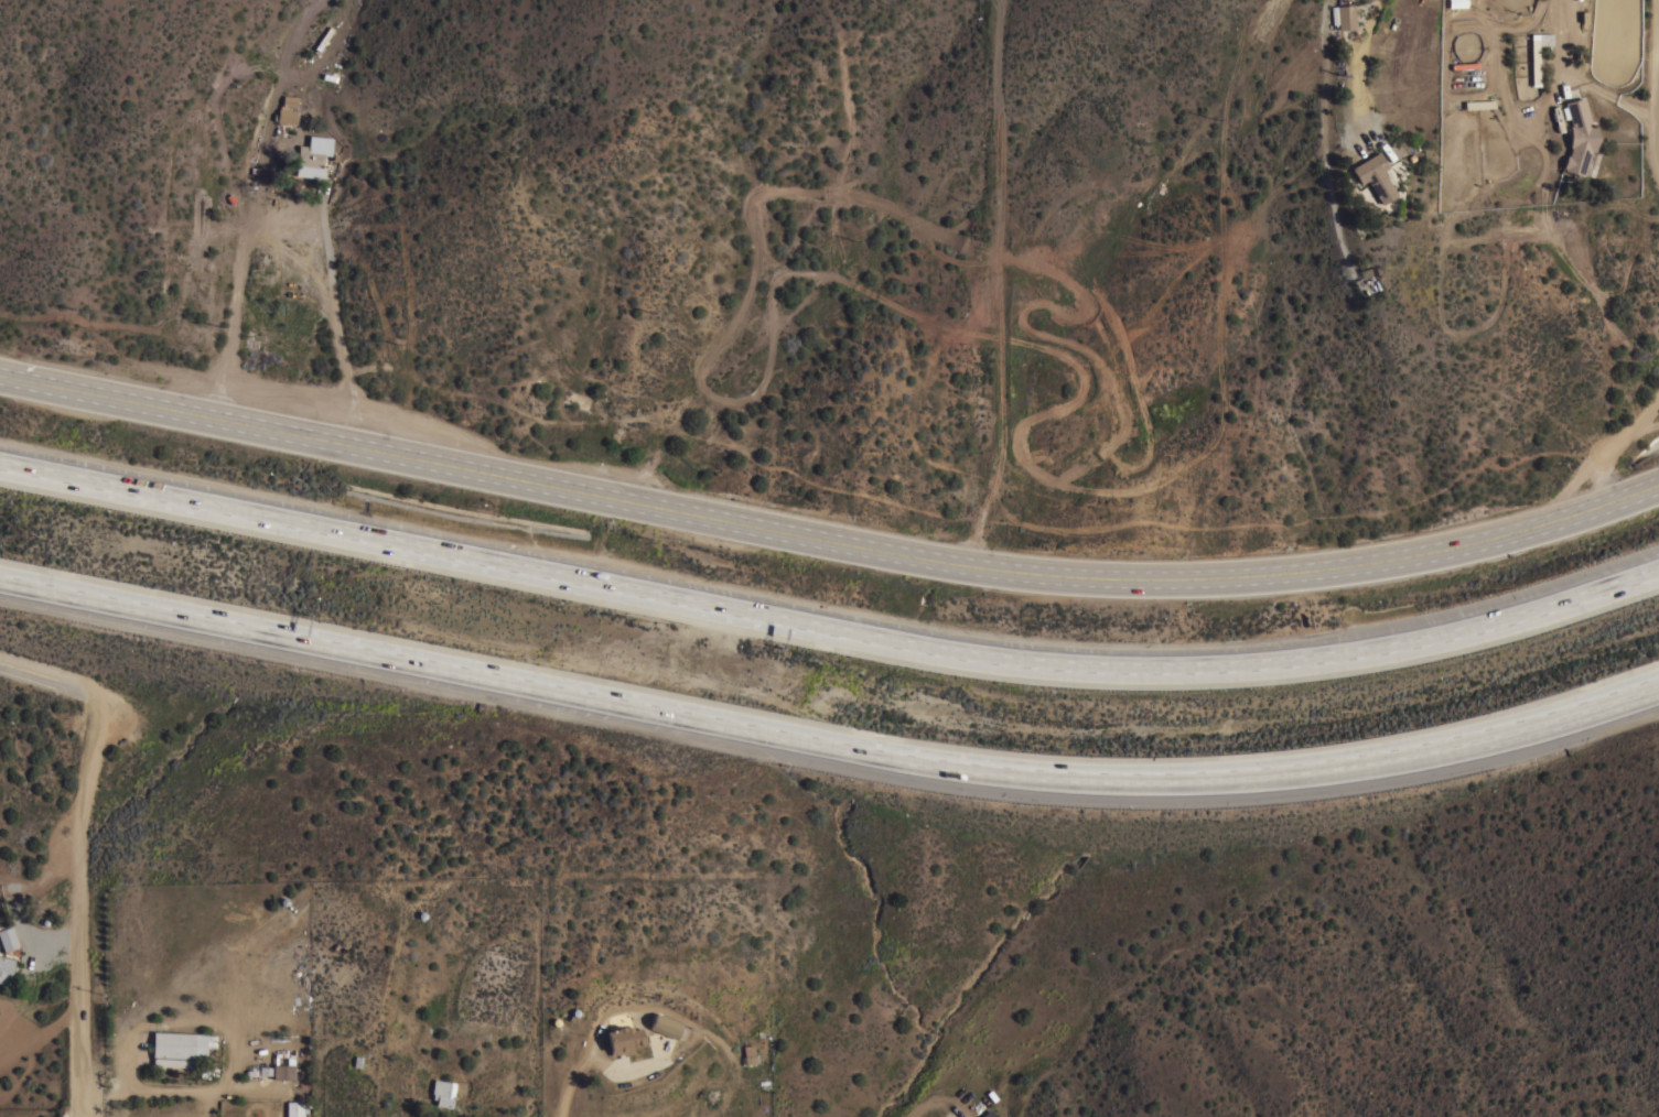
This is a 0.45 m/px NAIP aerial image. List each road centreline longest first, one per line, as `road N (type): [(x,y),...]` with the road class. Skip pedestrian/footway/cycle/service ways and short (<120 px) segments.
road 1 (motorway): [(1658,565),(1423,636),(1279,657),(1114,662),(850,628),(0,461)]
road 2 (primary): [(0,378),(966,568),(1059,576),(1214,577),(1366,562),(1491,538),(1658,485)]
road 3 (motorway): [(0,565),(838,730),(1045,761),(1232,762),(1340,750),(1539,712),(1658,674)]
road 4 (track): [(966,568),(998,457),(1002,0)]
road 5 (residential): [(97,690),(104,727),(84,815),(82,1116)]
road 6 (residential): [(907,1116),(959,1055),(1021,1018)]
road 7 (residential): [(1658,395),(1587,511)]

